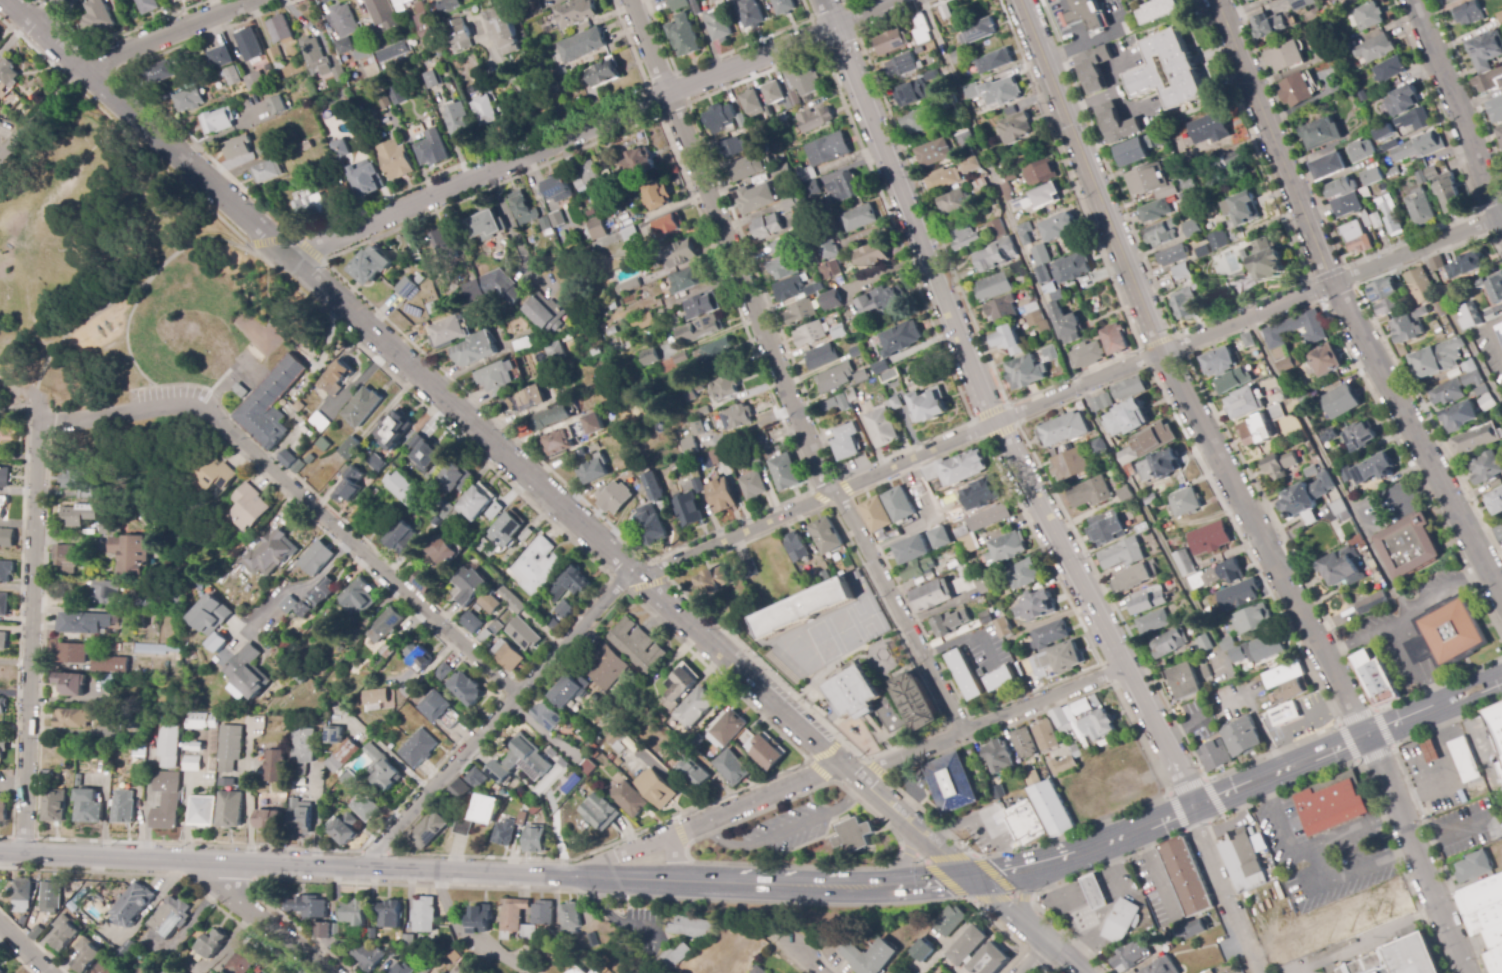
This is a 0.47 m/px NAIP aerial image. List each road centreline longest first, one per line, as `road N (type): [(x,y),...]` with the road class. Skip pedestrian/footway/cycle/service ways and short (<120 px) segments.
road 1 (residential): [(7,0),(974,880)]
road 2 (residential): [(364,870),(632,573),(661,569),(1333,283)]
road 3 (residential): [(1020,0),(1157,341),(1355,712),(1466,972)]
road 4 (tertiary): [(834,27),(990,412),(1194,808)]
road 5 (residential): [(630,0),(824,482),(966,730)]
road 6 (residential): [(285,256),(834,27)]
road 7 (residential): [(38,421),(199,407),(517,694)]
road 8 (primary): [(577,877),(0,853)]
road 9 (primary): [(1501,682),(1090,851),(974,880)]
road 10 (residential): [(24,854),(38,421)]
road 11 (residential): [(1333,283),(1501,595)]
road 12 (residential): [(1217,0),(1333,283)]
road 13 (residential): [(847,771),(875,768),(1124,665)]
road 14 (primary): [(974,880),(684,881)]
road 15 (residential): [(1501,217),(1415,0)]
road 16 (residential): [(847,771),(820,772),(673,836)]
road 17 (residential): [(85,74),(257,0)]
road 18 (residential): [(1333,283),(1501,217)]
road 19 (residential): [(1194,808),(1259,972)]
road 20 (residential): [(207,863),(336,972)]
road 21 (residential): [(447,874),(444,909),(476,939),(535,972)]
road 22 (tertiary): [(974,880),(1082,972)]
road 23 (residential): [(85,74),(0,159)]

